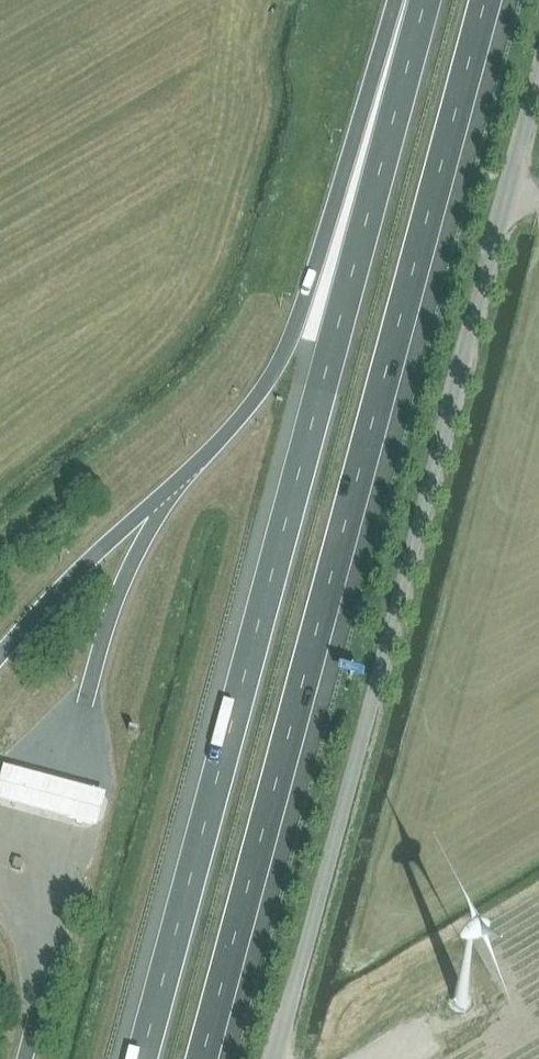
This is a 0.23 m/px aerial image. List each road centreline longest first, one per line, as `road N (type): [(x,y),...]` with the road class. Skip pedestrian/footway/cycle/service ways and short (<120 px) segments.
road 1 (motorway): [(425,0),(141,1058)]
road 2 (motorway): [(202,1058),(484,0)]
road 3 (unclassified): [(279,1058),(538,90)]
road 4 (motorway): [(412,0),(275,373),(172,491)]

